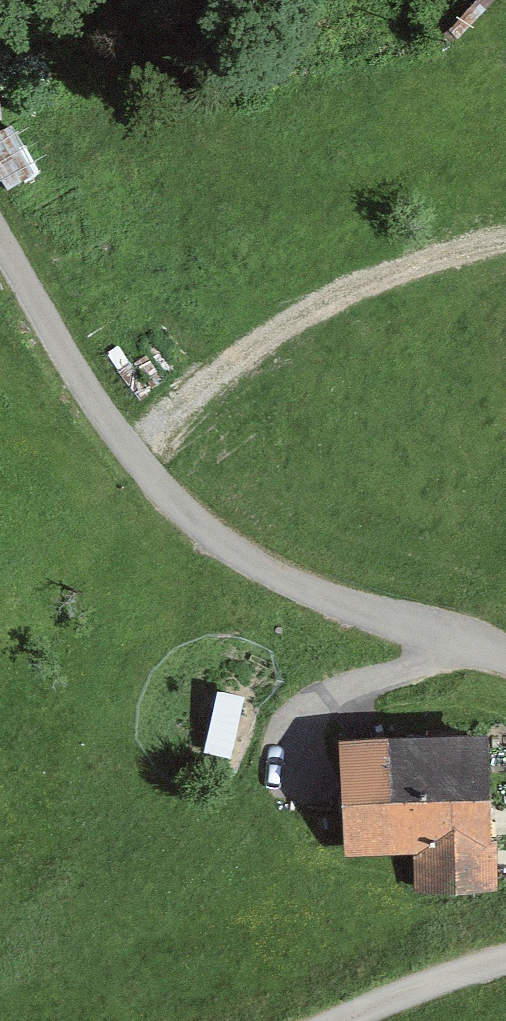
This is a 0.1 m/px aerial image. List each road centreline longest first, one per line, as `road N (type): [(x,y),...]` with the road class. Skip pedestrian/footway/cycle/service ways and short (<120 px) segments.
road 1 (track): [(505,660),(368,612),(192,525),(92,401),(0,230)]
road 2 (track): [(131,450),(290,317),(505,238)]
road 3 (track): [(358,1020),(415,993),(505,968)]

